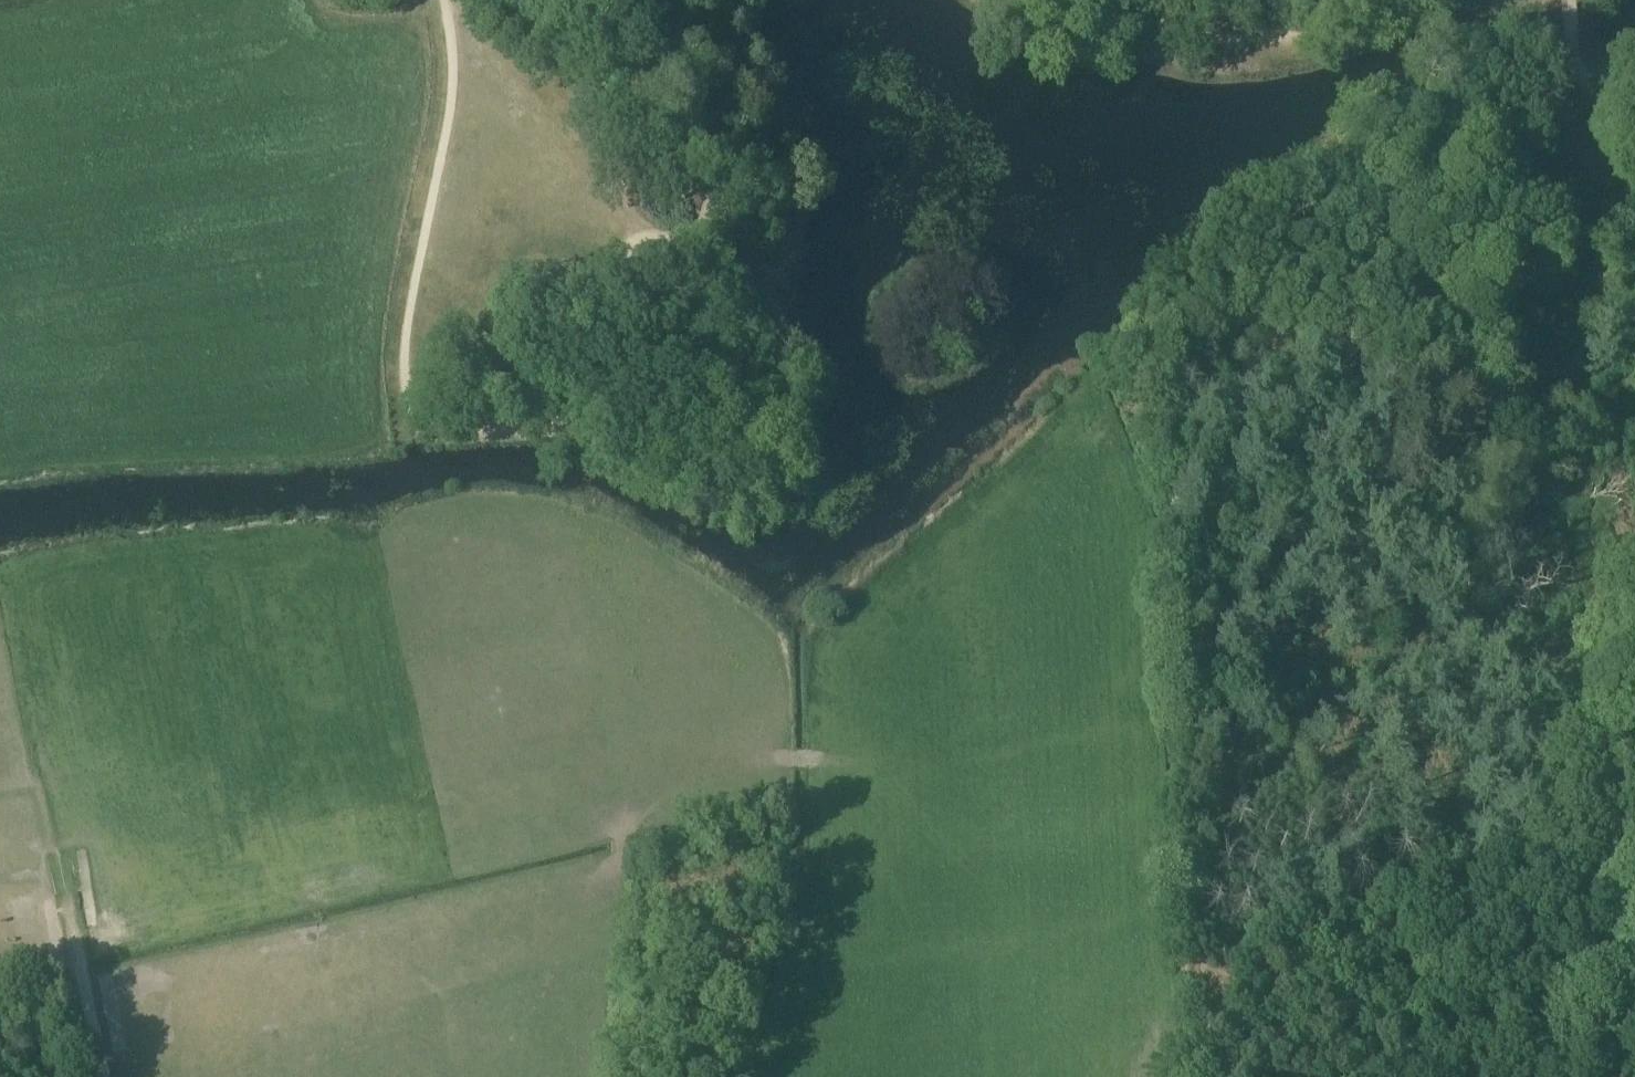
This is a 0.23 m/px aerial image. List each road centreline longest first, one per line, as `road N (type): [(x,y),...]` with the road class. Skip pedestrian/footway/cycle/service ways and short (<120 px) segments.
road 1 (track): [(1633,1076),(1578,391)]
road 2 (track): [(1573,0),(1576,60),(1589,90),(1634,110)]

